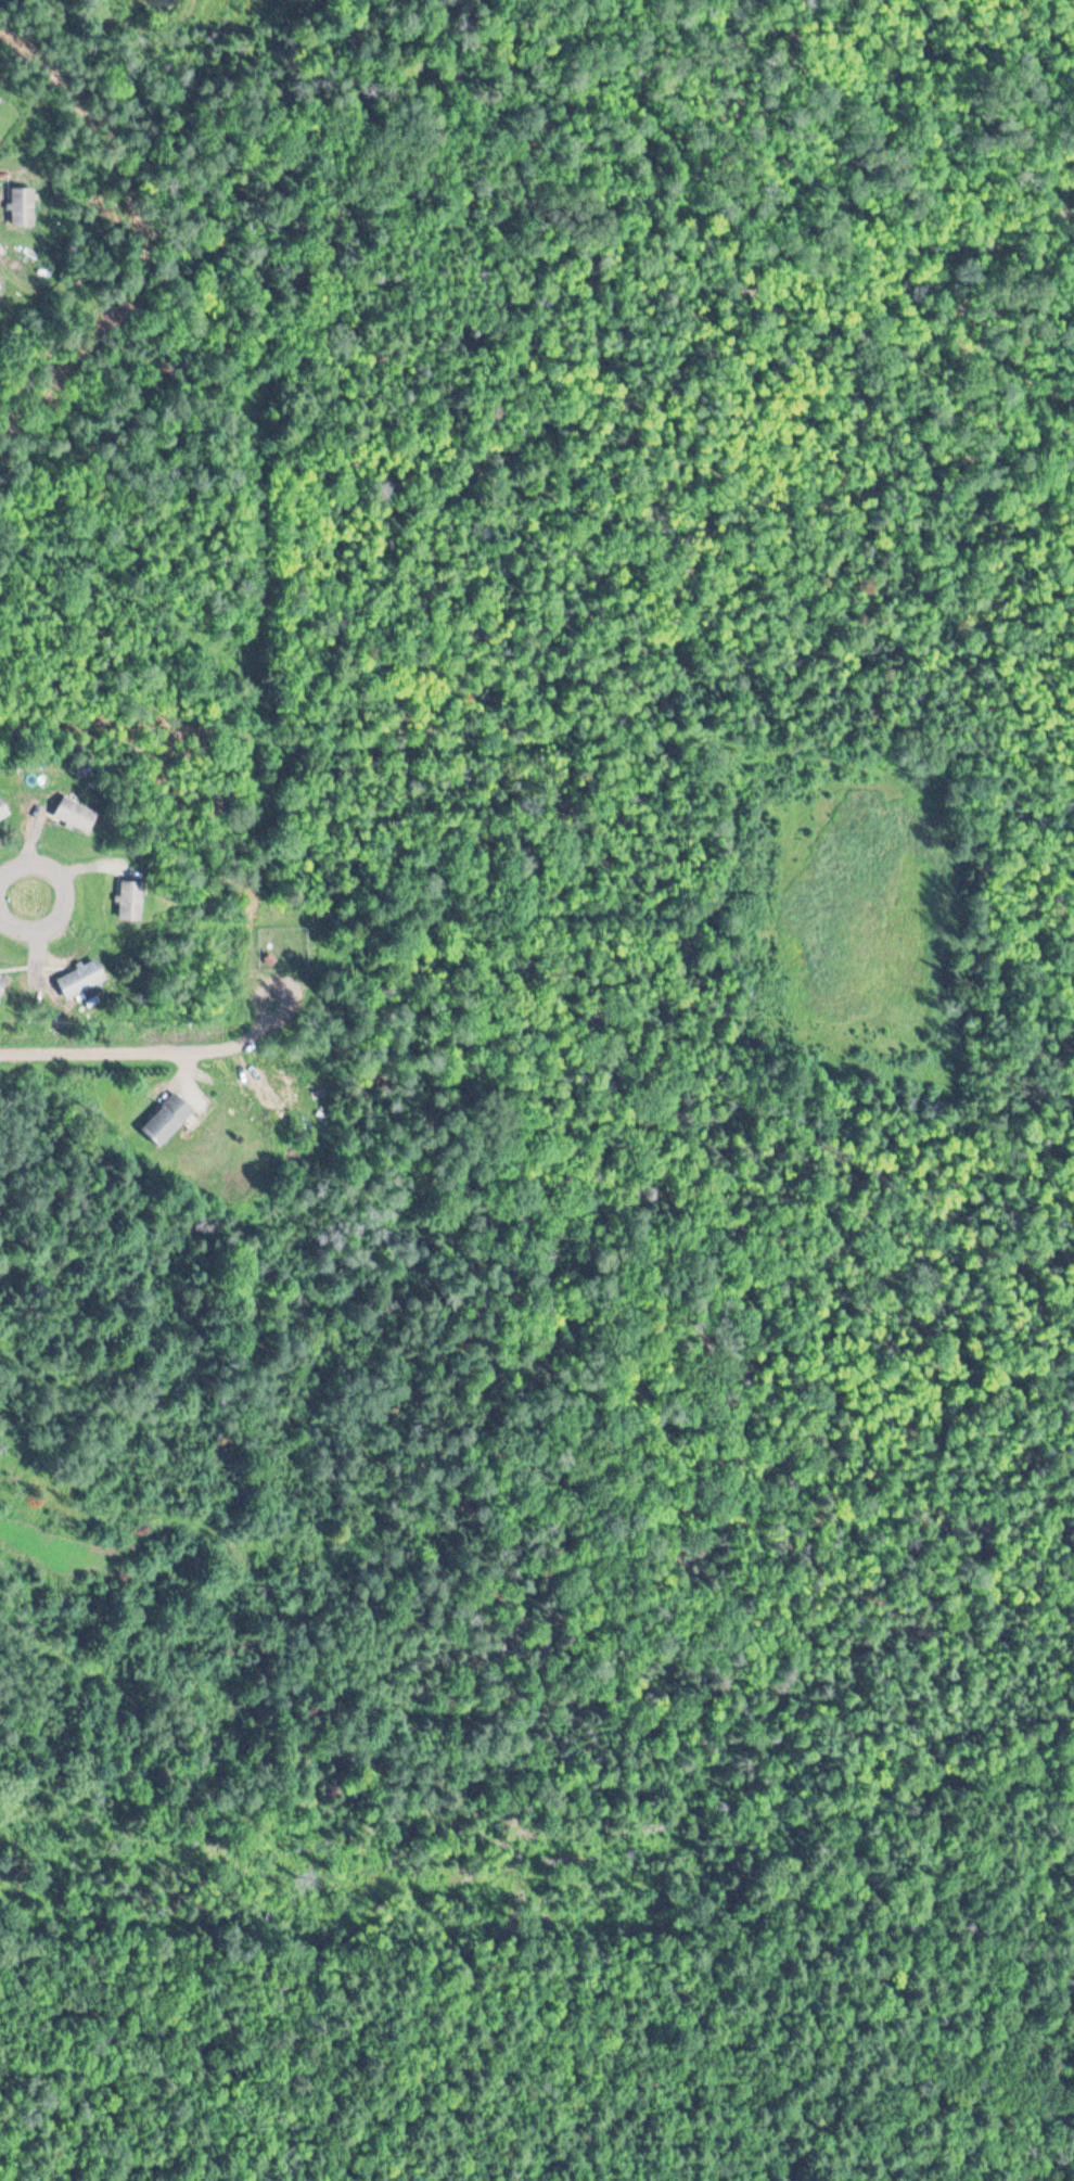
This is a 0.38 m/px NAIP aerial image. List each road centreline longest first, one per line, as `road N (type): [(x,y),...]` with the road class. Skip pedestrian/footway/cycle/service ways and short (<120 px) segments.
road 1 (residential): [(0,914),(20,922),(59,920),(69,913),(75,883),(49,862),(0,875)]

